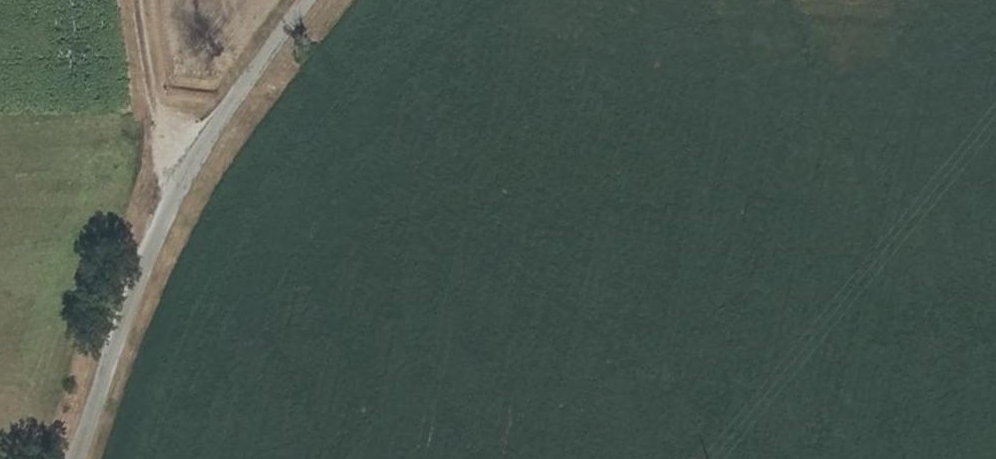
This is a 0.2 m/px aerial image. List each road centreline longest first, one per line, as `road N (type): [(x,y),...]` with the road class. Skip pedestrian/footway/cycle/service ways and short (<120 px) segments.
road 1 (unclassified): [(303,0),(234,91),(165,206),(71,458)]
road 2 (track): [(139,0),(160,107),(195,156)]

